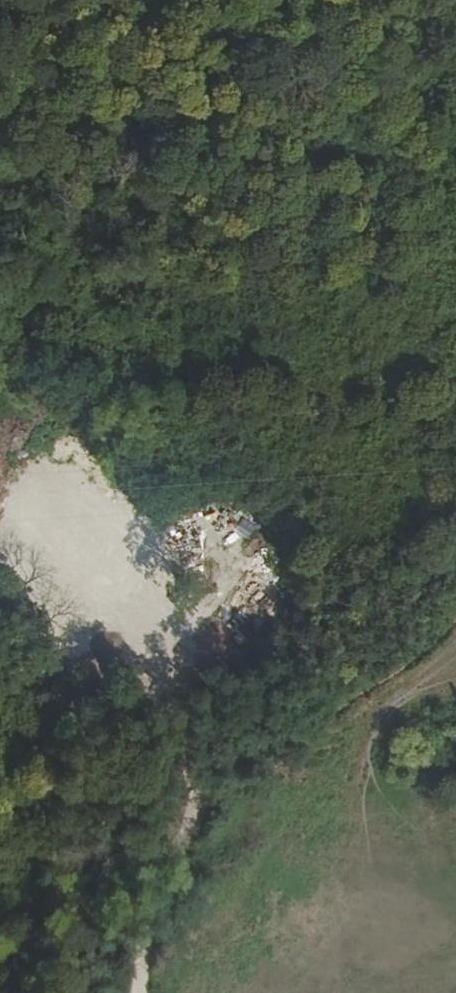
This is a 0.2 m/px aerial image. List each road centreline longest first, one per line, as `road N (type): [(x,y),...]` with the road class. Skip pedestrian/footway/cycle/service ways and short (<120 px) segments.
road 1 (track): [(134,992),(155,884),(191,807),(264,739),(429,638),(455,612)]

